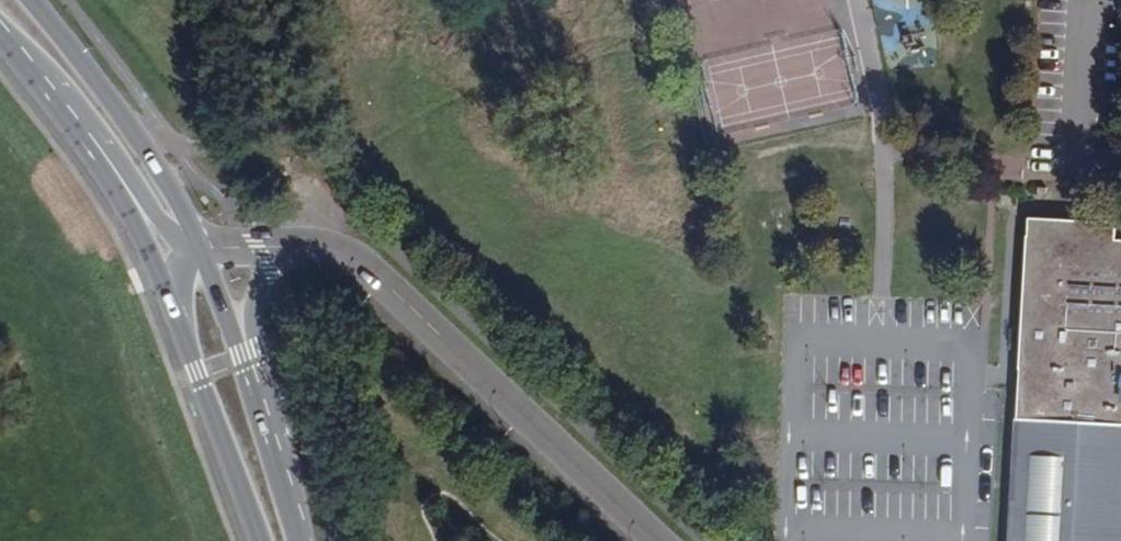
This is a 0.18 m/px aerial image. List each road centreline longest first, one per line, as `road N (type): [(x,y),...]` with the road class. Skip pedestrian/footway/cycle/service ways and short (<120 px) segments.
road 1 (unclassified): [(304,246),(363,265),(652,540)]
road 2 (unclassified): [(306,540),(263,349),(262,300),(304,246)]
road 3 (tertiary): [(8,48),(144,234),(177,308)]
road 4 (tertiary): [(206,252),(114,96),(36,0)]
road 5 (tertiary): [(302,540),(246,353),(206,252)]
road 6 (unclassified): [(8,48),(122,159),(172,235),(206,252)]
road 7 (tertiary): [(177,308),(254,540)]

